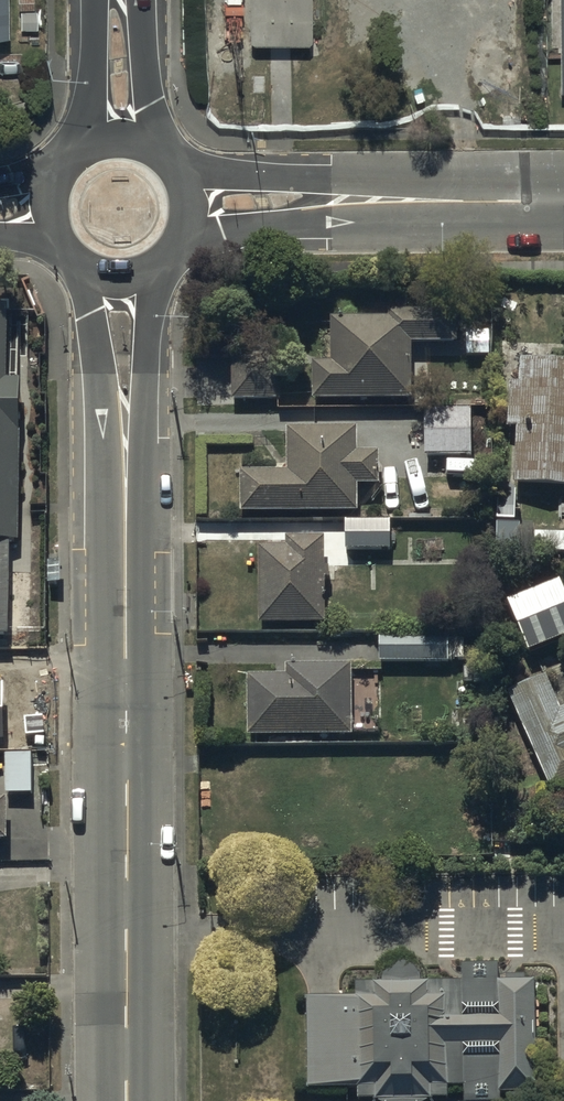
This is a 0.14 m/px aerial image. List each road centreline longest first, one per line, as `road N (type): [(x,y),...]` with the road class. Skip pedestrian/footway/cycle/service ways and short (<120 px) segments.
road 1 (secondary): [(118,280),(128,1100)]
road 2 (secondary): [(563,199),(191,206)]
road 3 (secondary): [(114,0),(120,139)]

